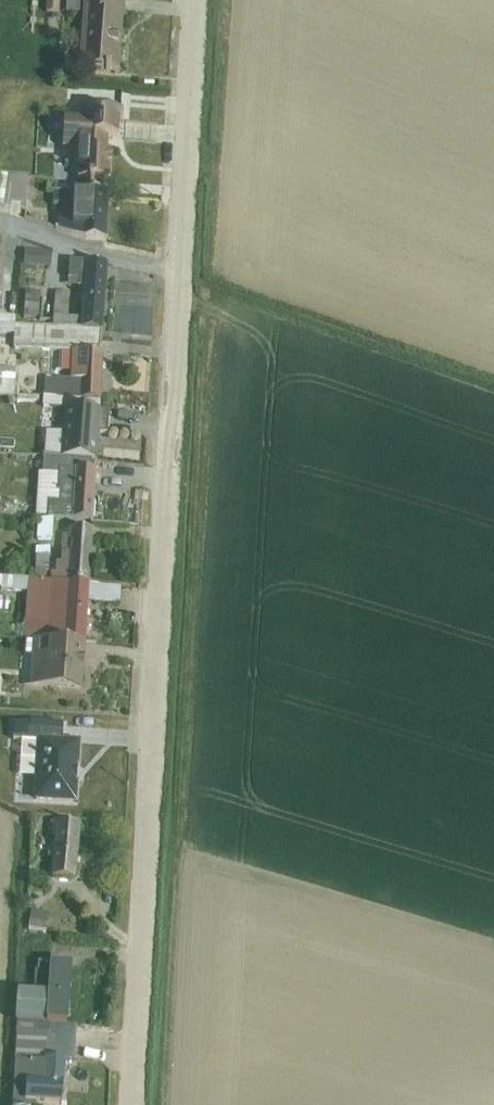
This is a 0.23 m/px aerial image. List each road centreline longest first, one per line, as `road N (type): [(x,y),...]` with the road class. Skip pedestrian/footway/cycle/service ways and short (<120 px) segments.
road 1 (unclassified): [(133,1104),(196,0)]

